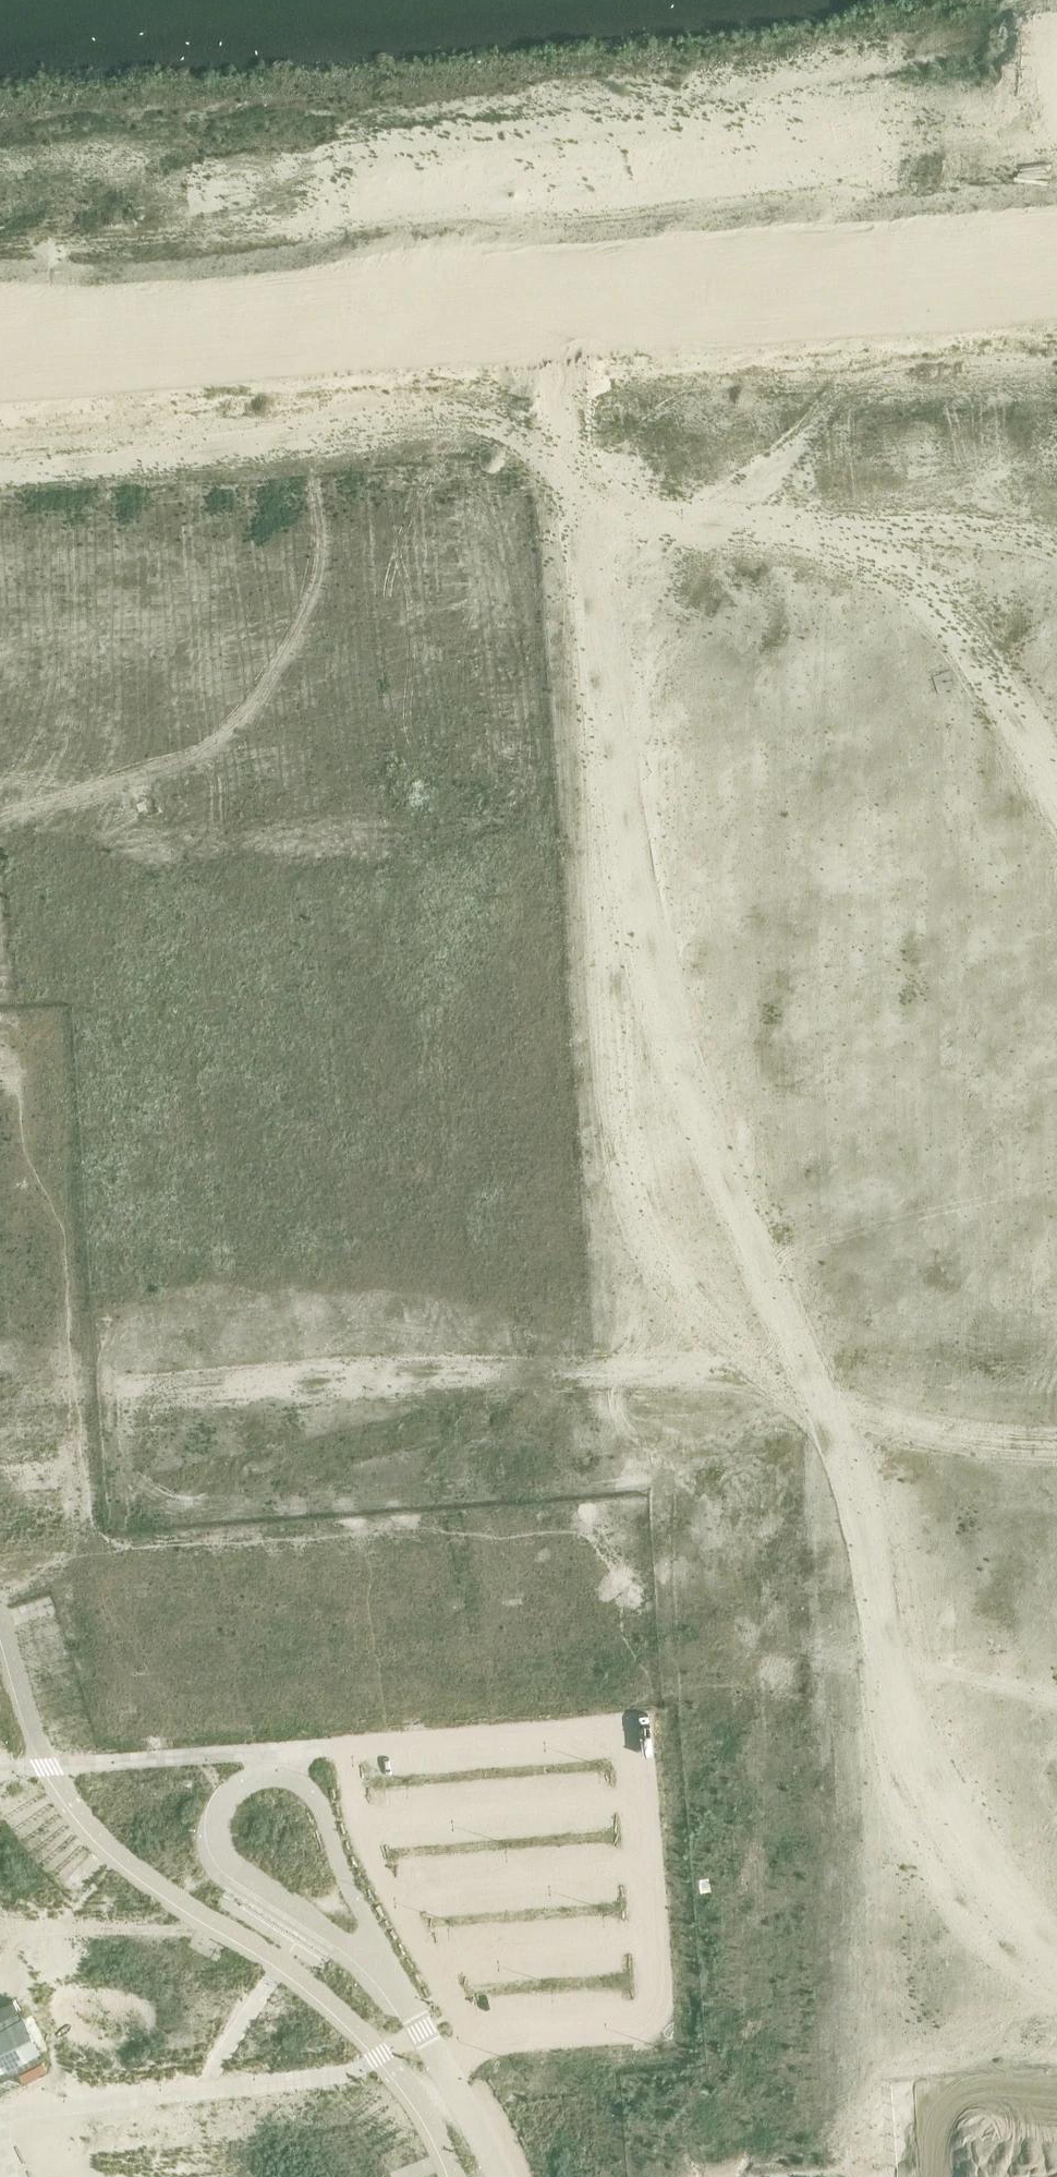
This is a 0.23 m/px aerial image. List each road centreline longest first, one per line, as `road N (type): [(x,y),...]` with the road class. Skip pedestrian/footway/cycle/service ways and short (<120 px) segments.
road 1 (unclassified): [(320,1802),(288,1777),(248,1779),(220,1807),(218,1847),(233,1869),(342,1940),(371,1949)]
road 2 (unclassified): [(501,2176),(371,1949)]
road 3 (unclassified): [(371,1949),(368,1922),(320,1802)]

